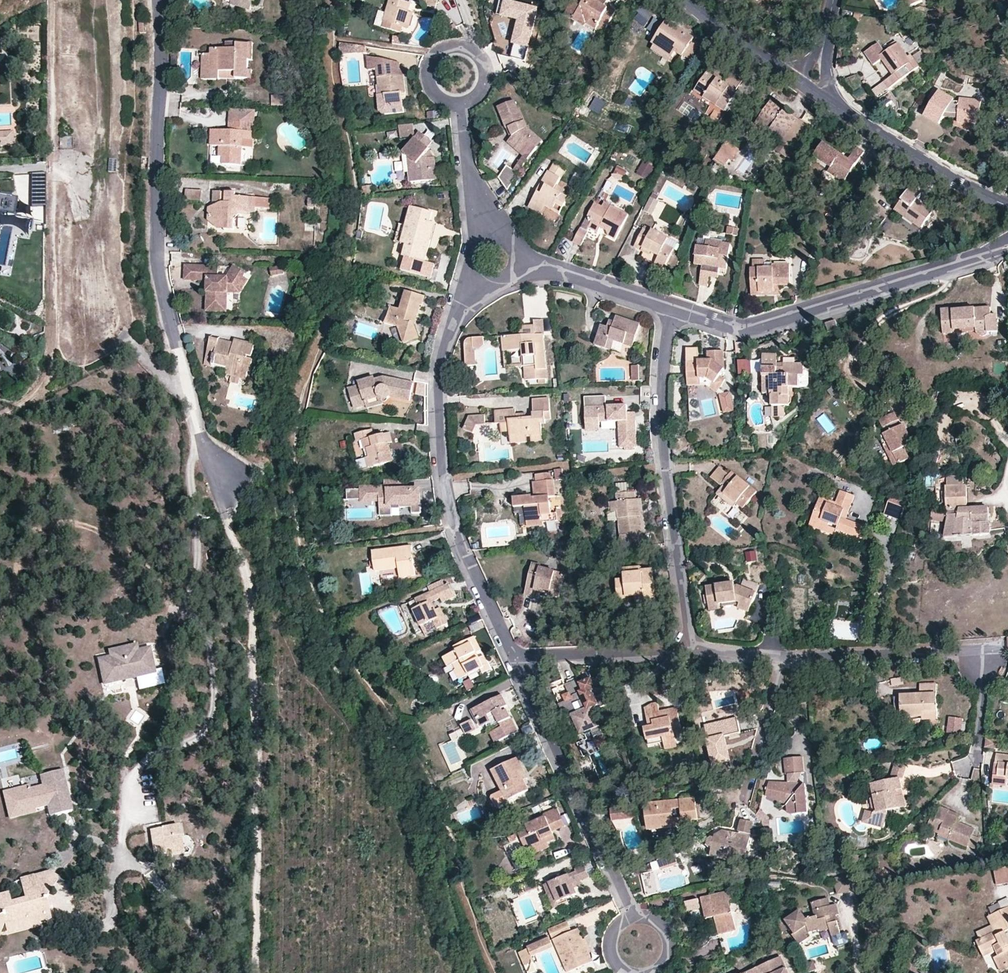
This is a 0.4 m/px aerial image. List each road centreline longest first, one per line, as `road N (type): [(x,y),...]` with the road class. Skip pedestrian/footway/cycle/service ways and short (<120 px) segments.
road 1 (track): [(196,441),(190,473),(199,544),(186,603),(207,645),(215,705),(212,722),(192,741),(135,771),(122,833),(123,852),(184,918),(213,972)]
road 2 (track): [(250,972),(252,594),(228,525),(225,478)]
road 3 (residential): [(225,478),(196,441),(160,278),(158,0)]
road 4 (residential): [(515,656),(458,537),(446,490),(438,370),(458,309)]
road 5 (residential): [(670,307),(661,429),(689,648)]
road 6 (residential): [(964,260),(747,326),(670,307)]
road 7 (residential): [(689,648),(779,658),(957,650),(982,658)]
road 8 (residential): [(631,918),(515,656)]
road 9 (residential): [(1007,206),(829,100)]
road 10 (track): [(949,265),(944,289),(881,320),(852,358),(851,374),(879,391)]
road 11 (residential): [(515,656),(689,648)]
road 12 (residential): [(461,103),(481,88),(484,70),(476,54),(453,46),(436,53),(427,73),(434,94),(454,103)]
road 13 (residential): [(470,180),(476,244),(458,309)]
road 14 (residential): [(551,273),(499,226),(470,180)]
road 15 (residential): [(670,307),(551,273)]
road 16 (track): [(883,654),(891,556),(882,536)]

